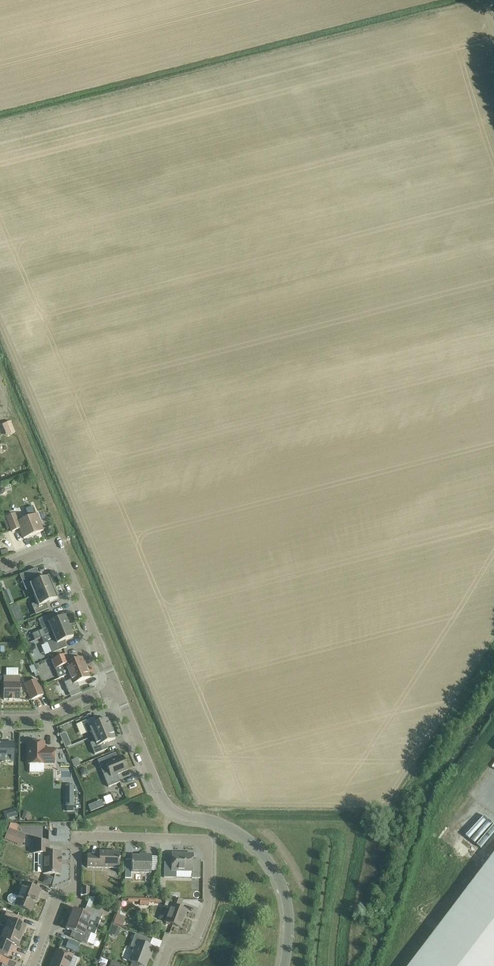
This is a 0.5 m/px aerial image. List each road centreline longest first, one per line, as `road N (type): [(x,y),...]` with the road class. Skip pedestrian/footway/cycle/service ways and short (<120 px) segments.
road 1 (residential): [(283,965),(287,897),(269,860),(241,834),(165,804),(116,687)]
road 2 (residential): [(33,965),(59,894),(74,887),(76,837),(210,839)]
road 3 (residential): [(162,965),(170,945),(194,943),(208,912),(210,839)]
road 4 (residential): [(116,687),(58,546)]
road 5 (residential): [(116,687),(37,719),(0,719)]

